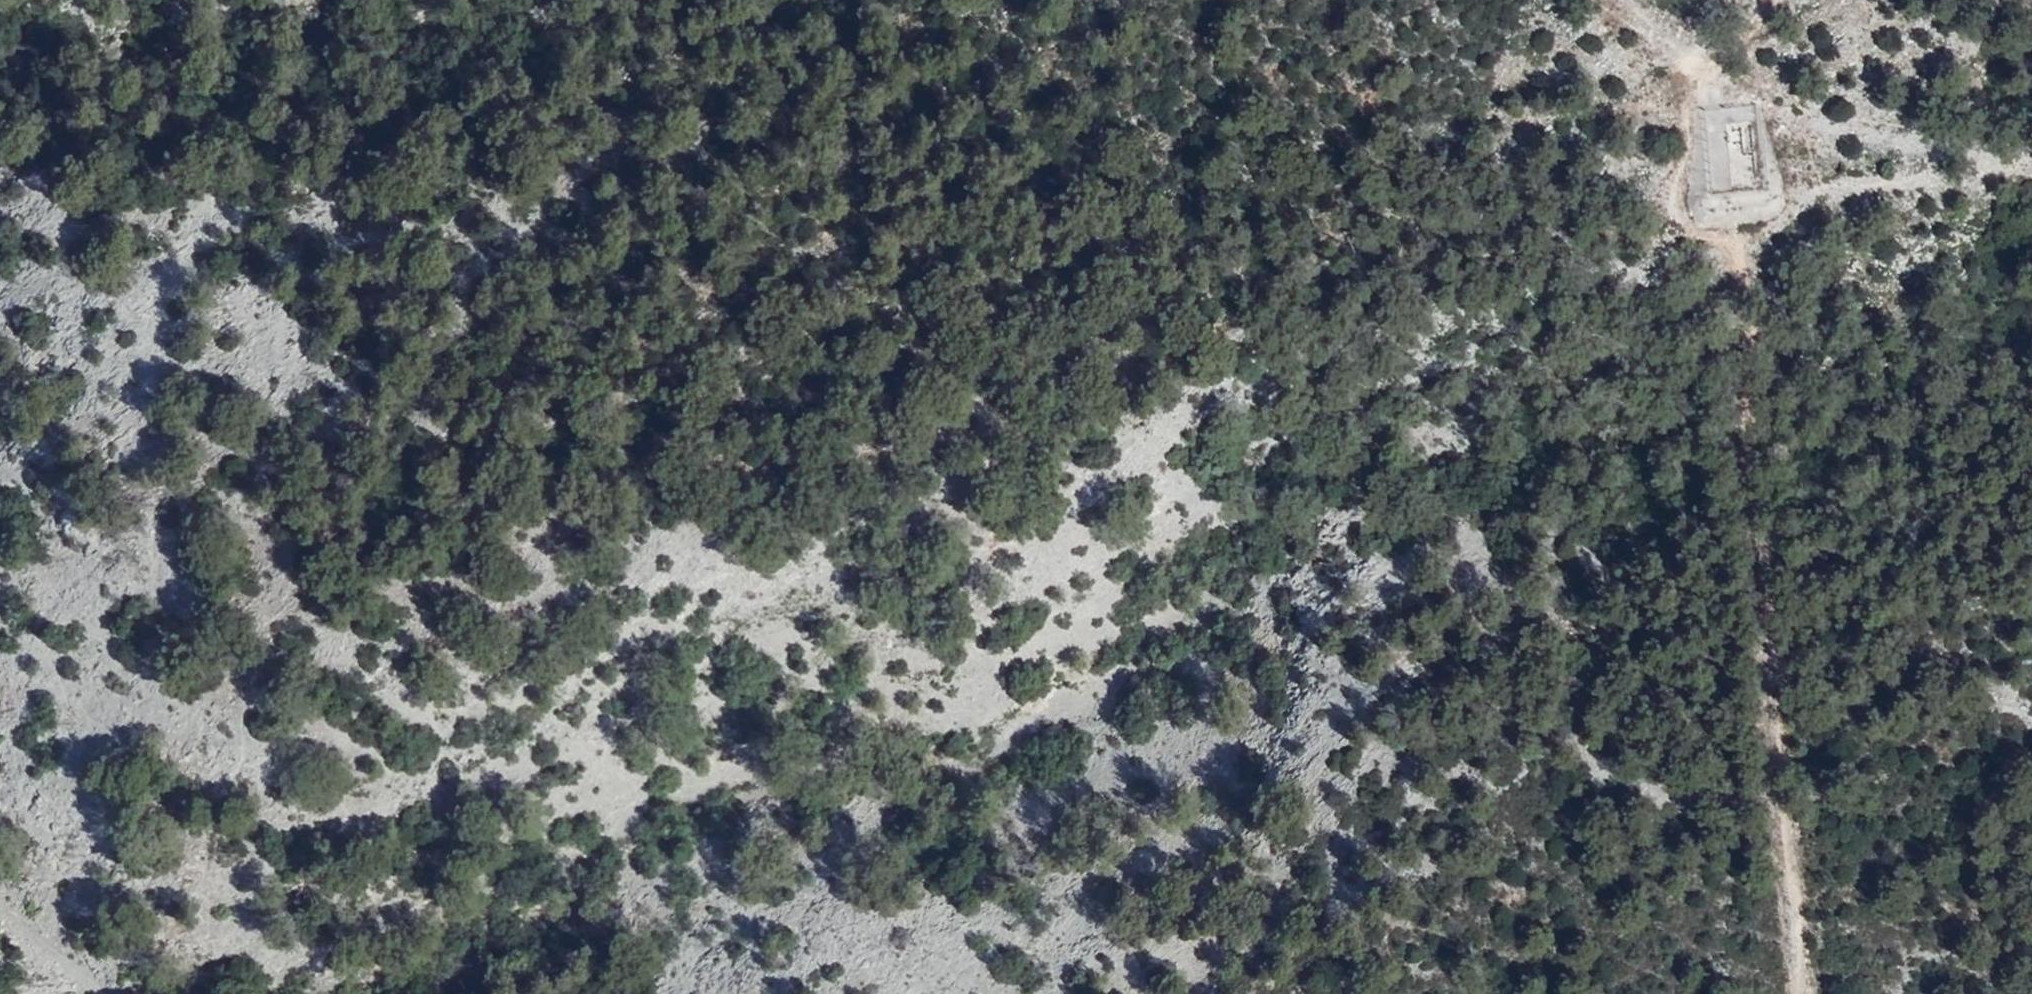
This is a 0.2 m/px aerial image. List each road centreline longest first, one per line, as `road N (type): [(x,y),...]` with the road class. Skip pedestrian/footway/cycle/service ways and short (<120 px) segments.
road 1 (track): [(1757,0),(1697,84),(1678,190),(1697,234),(1747,258),(1800,908),(1787,993)]

